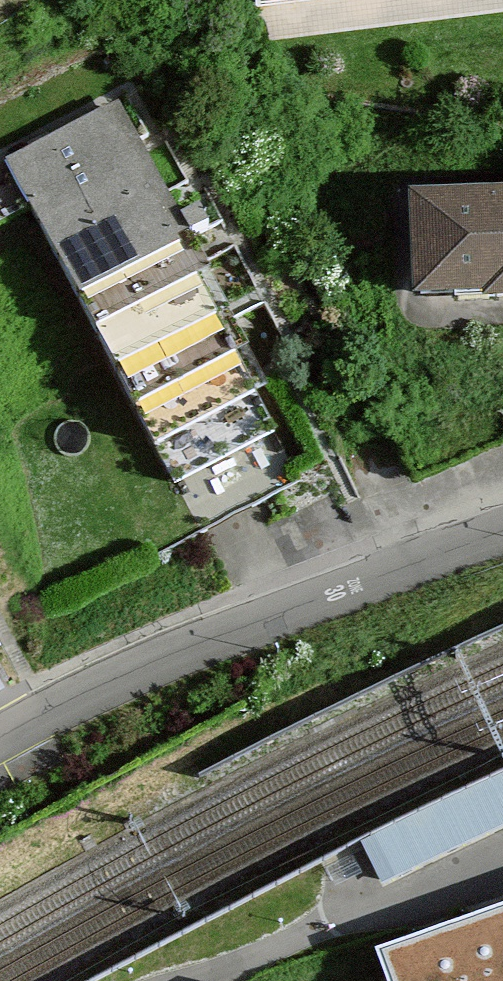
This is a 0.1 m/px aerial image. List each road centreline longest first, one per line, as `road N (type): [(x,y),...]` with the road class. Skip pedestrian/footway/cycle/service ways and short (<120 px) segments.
road 1 (residential): [(502,536),(381,577),(0,746)]
road 2 (residential): [(502,857),(357,911)]

